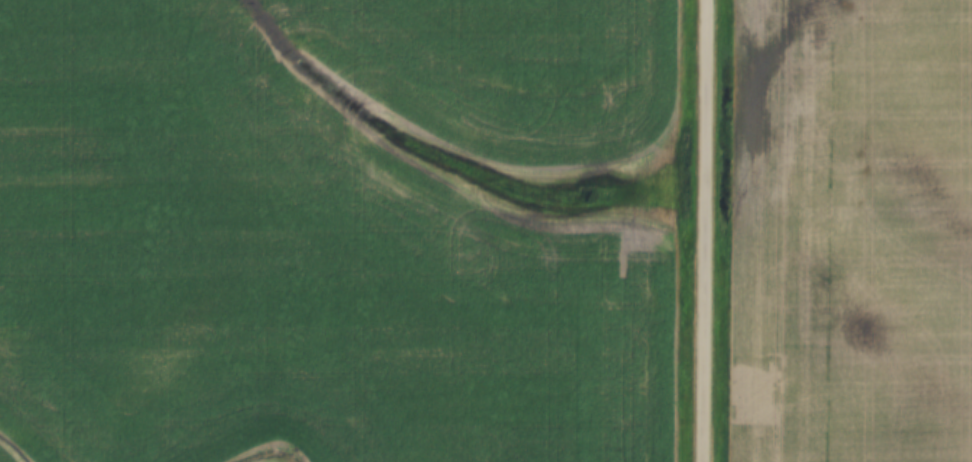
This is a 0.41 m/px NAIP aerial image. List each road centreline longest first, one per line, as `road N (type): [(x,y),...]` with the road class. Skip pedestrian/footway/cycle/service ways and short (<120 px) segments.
road 1 (residential): [(701,461),(703,0)]

